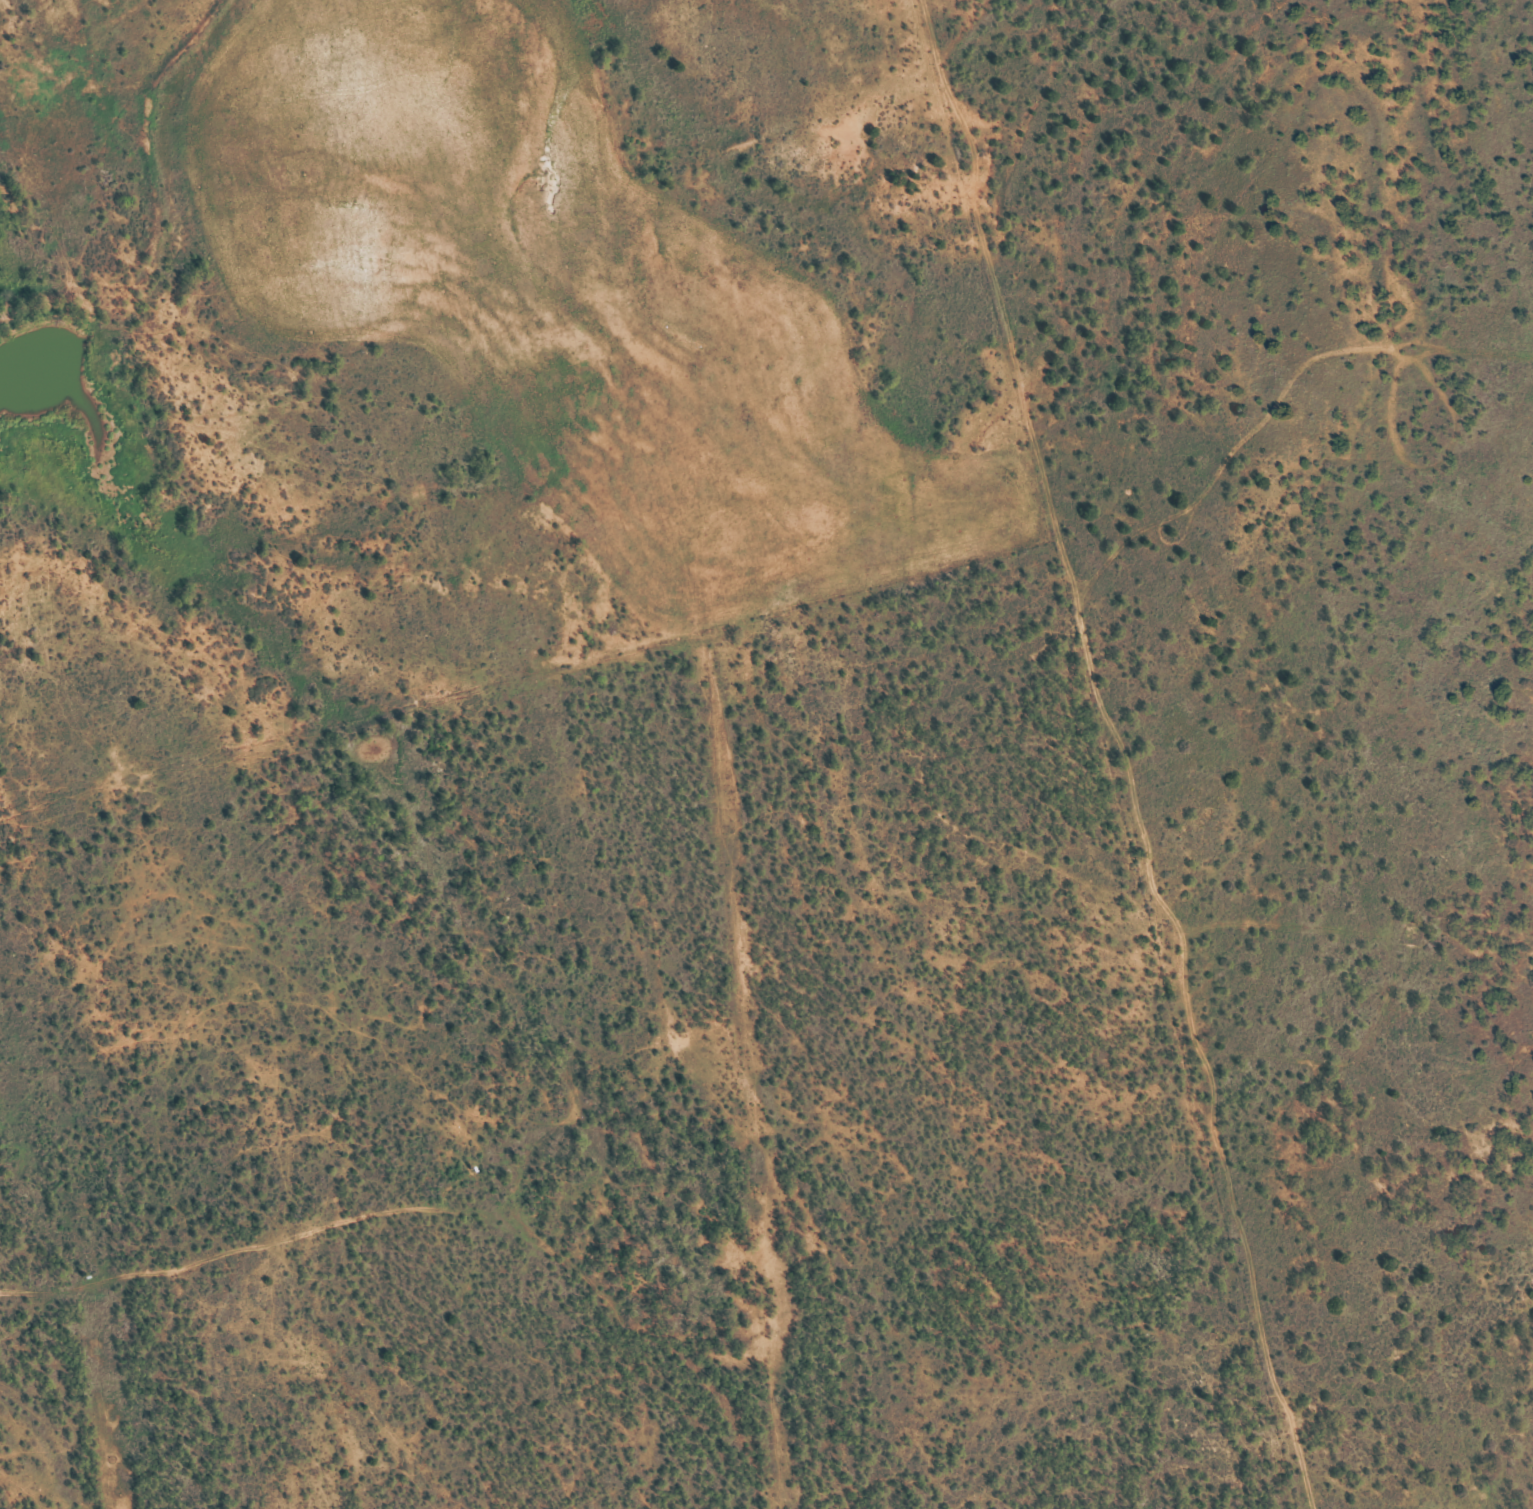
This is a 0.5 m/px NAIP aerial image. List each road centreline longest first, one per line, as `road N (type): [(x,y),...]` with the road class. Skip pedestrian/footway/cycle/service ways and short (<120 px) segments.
road 1 (residential): [(86,93),(55,175),(45,282),(0,307)]

